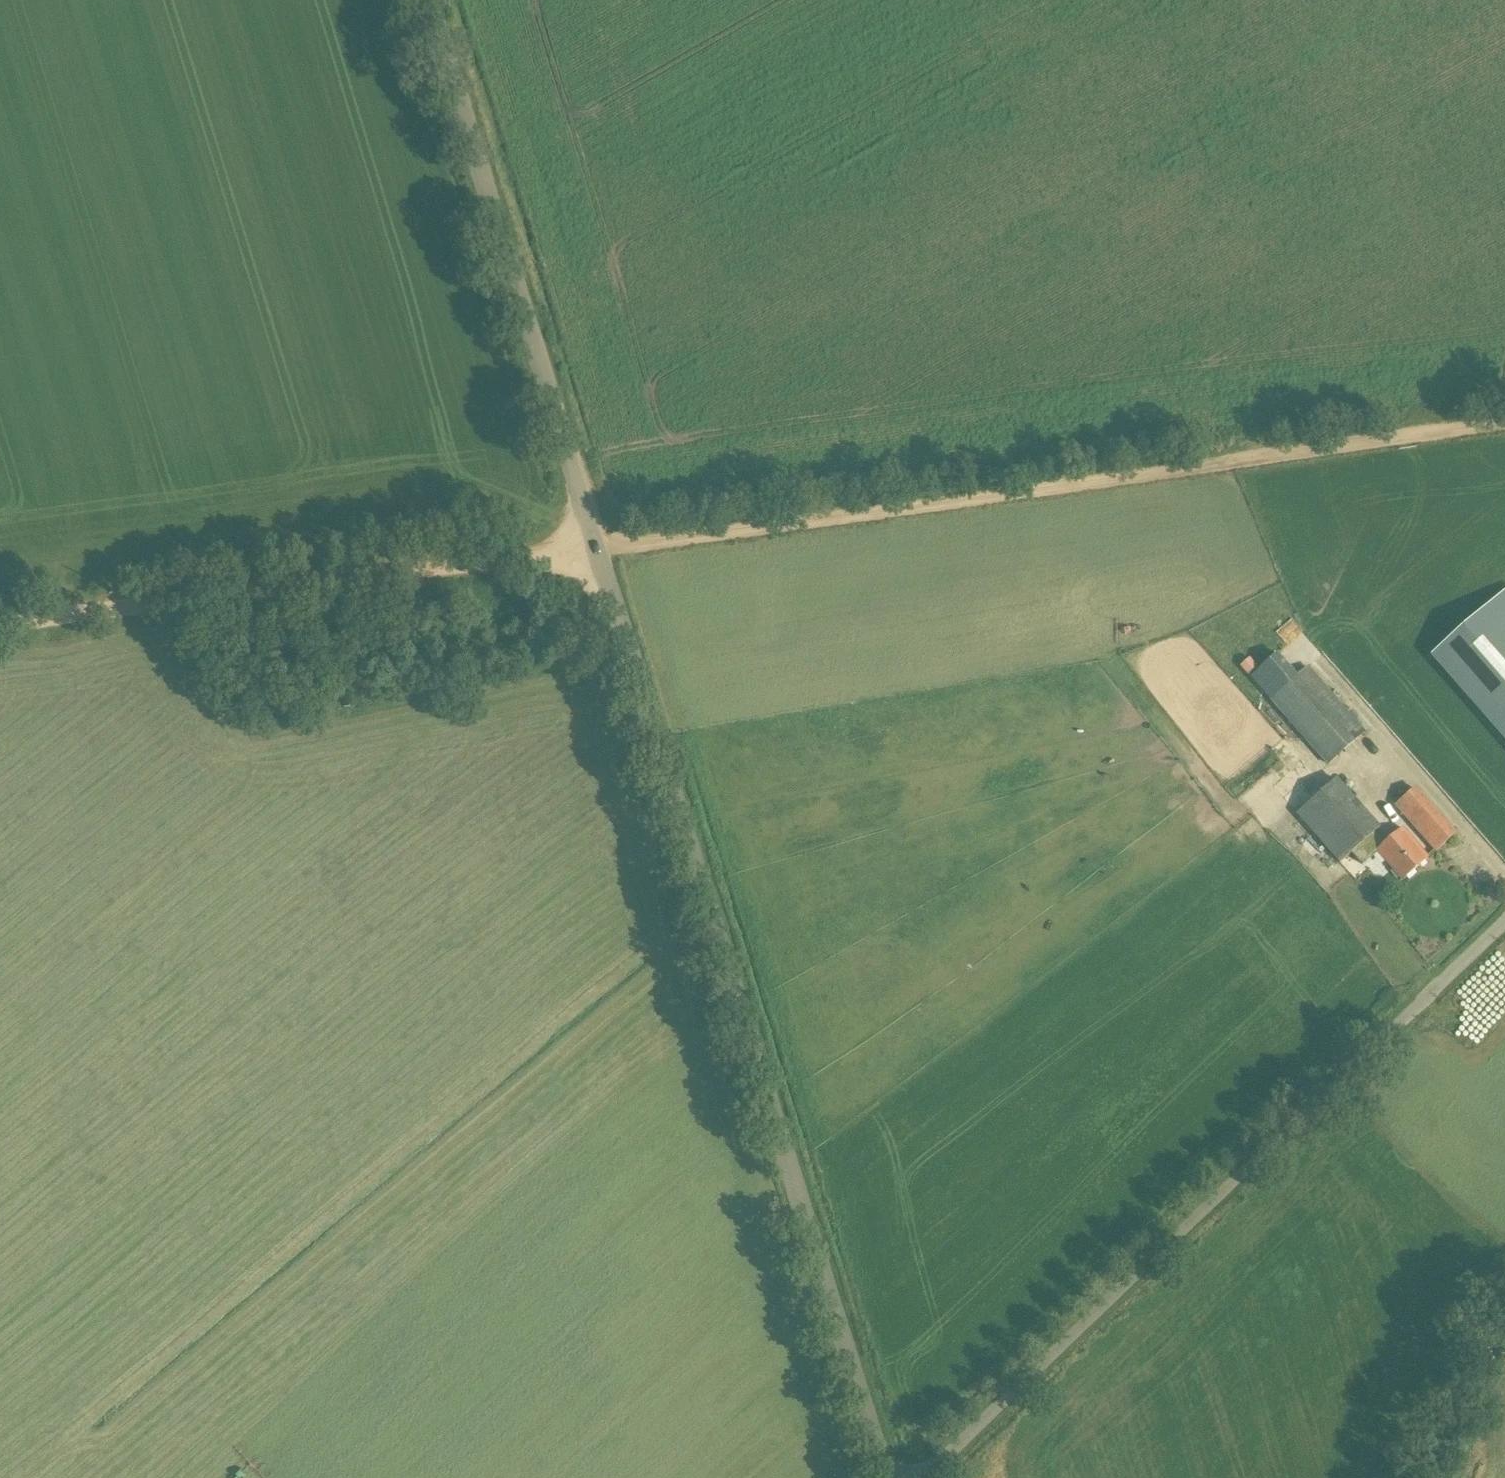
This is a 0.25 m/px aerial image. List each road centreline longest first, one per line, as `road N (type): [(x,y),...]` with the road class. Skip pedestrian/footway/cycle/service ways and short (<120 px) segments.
road 1 (unclassified): [(889,1477),(427,0)]
road 2 (track): [(0,630),(632,549),(1504,422)]
road 3 (unclassified): [(927,1477),(1504,921)]

